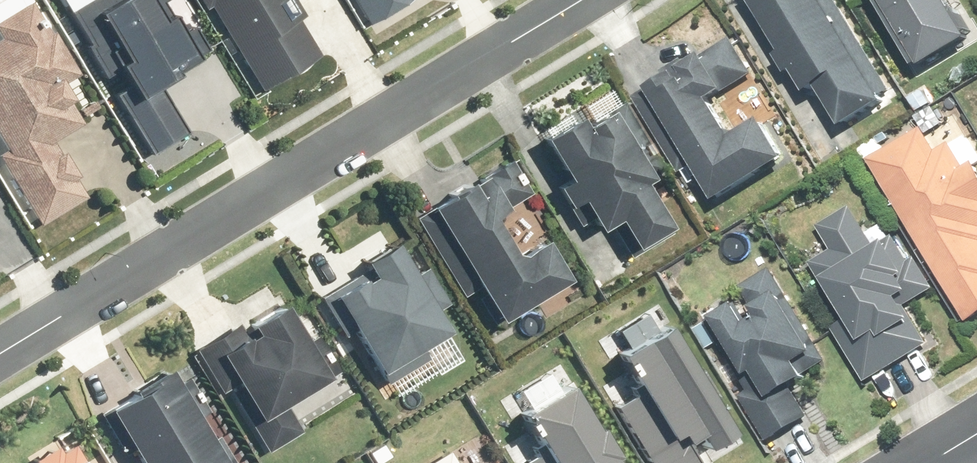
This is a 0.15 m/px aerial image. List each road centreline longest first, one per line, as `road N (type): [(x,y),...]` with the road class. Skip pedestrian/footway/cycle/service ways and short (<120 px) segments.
road 1 (residential): [(0,360),(578,0)]

